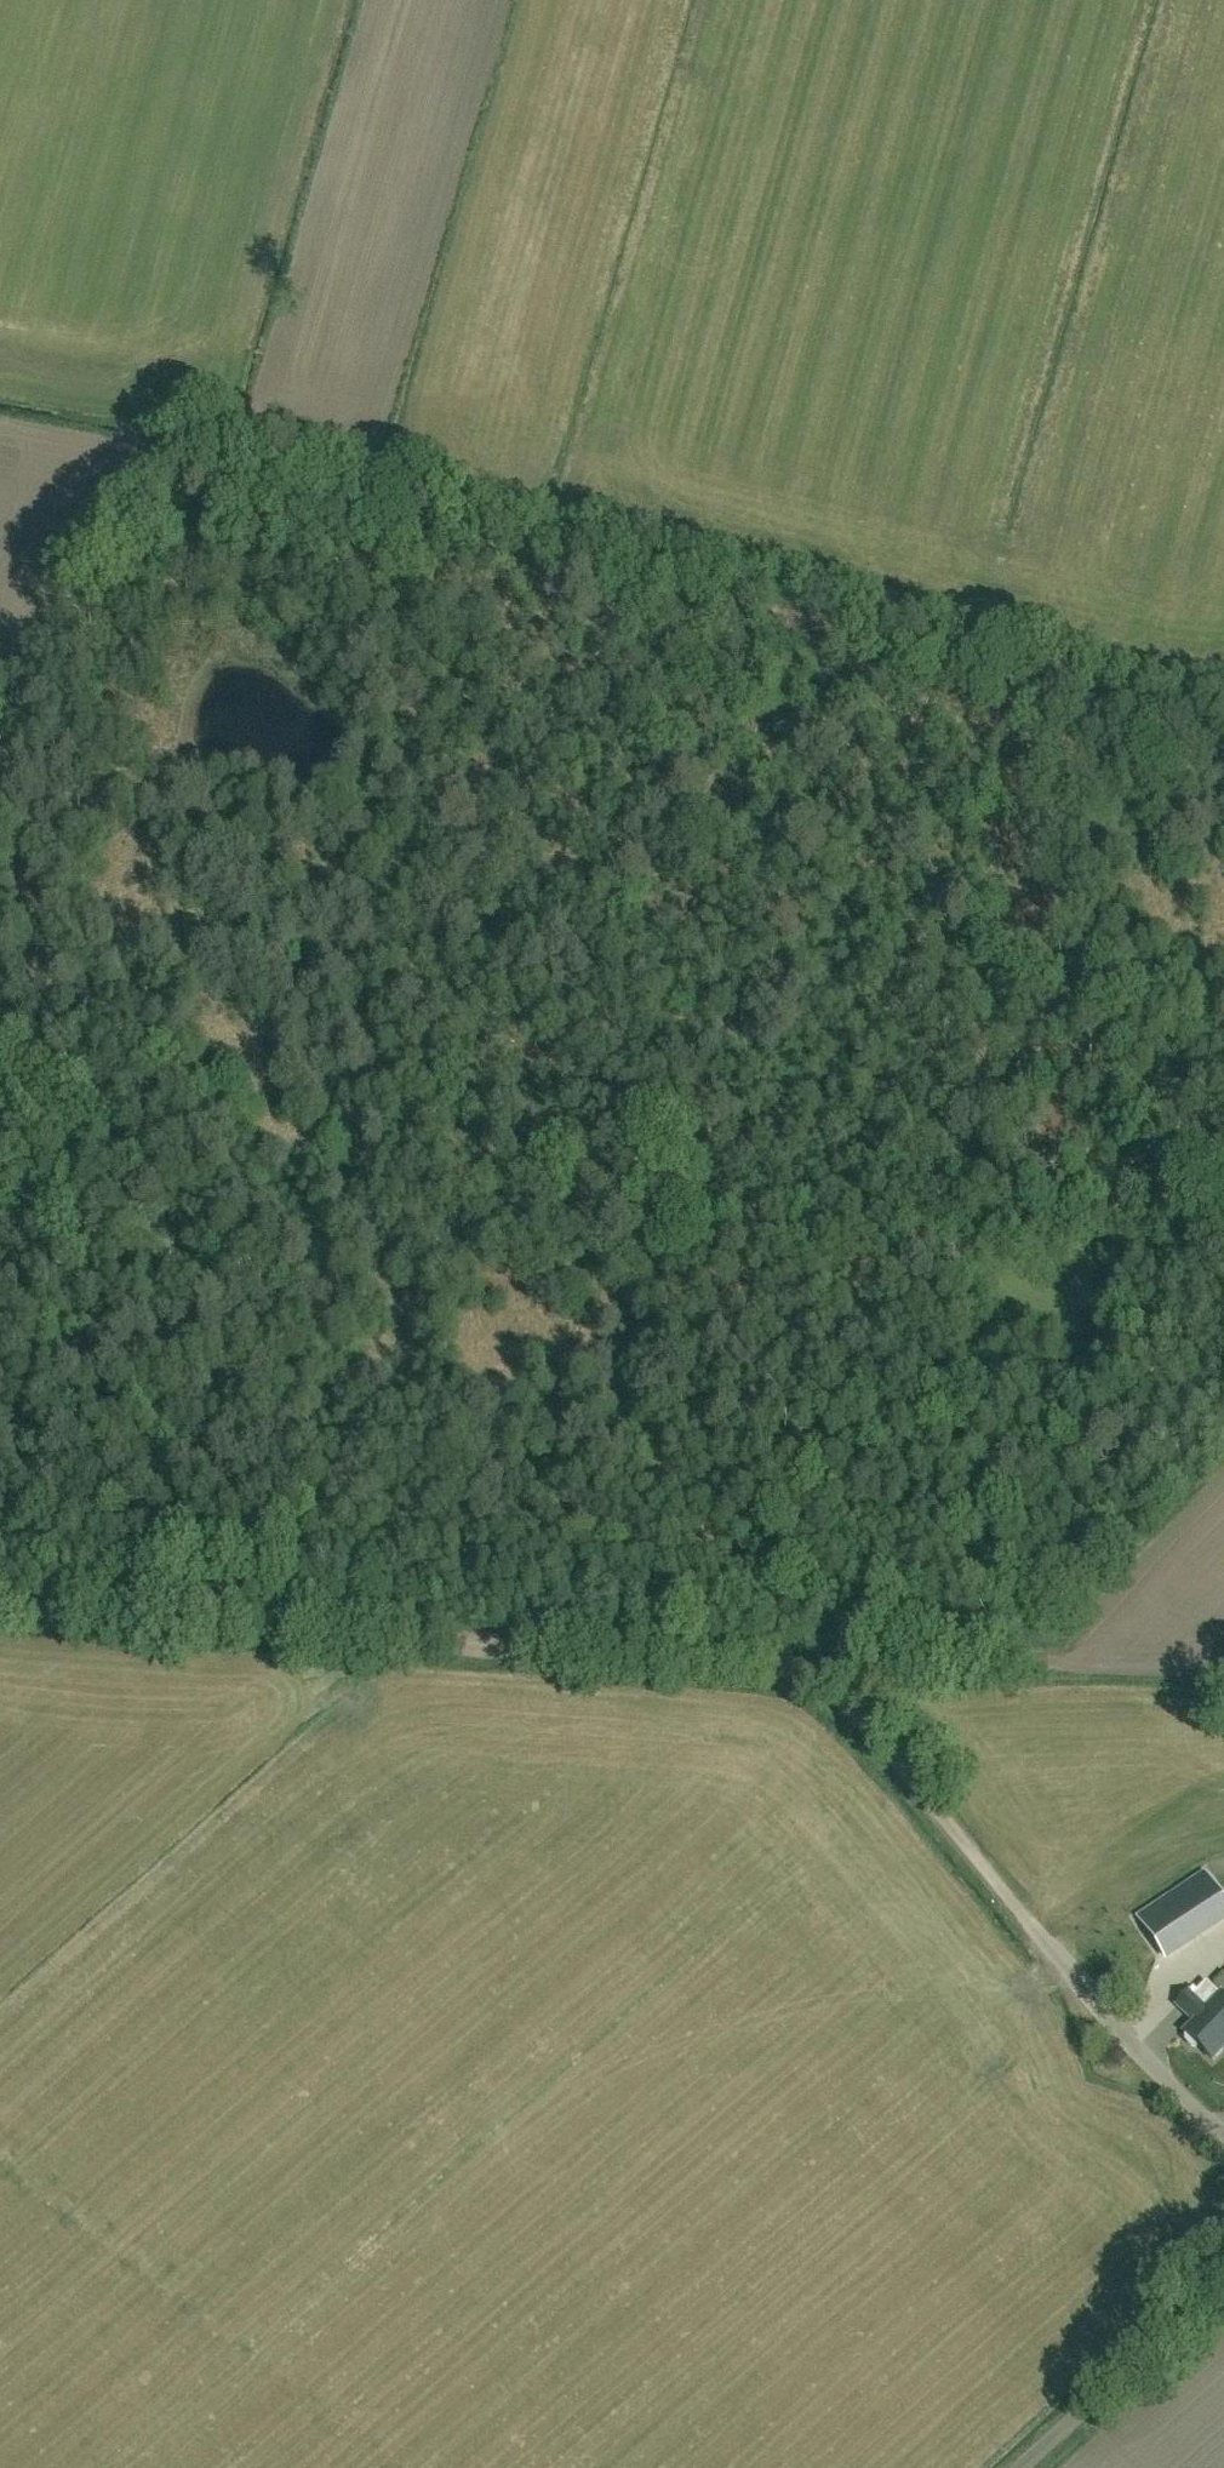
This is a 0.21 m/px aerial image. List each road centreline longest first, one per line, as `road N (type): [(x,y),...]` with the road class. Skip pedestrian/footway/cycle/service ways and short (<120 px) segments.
road 1 (track): [(1020,1912),(881,1742),(793,1669),(0,1606)]
road 2 (unclassified): [(1223,2135),(1094,2003),(1020,1912)]
road 3 (unclassified): [(1026,2467),(1223,2289)]

